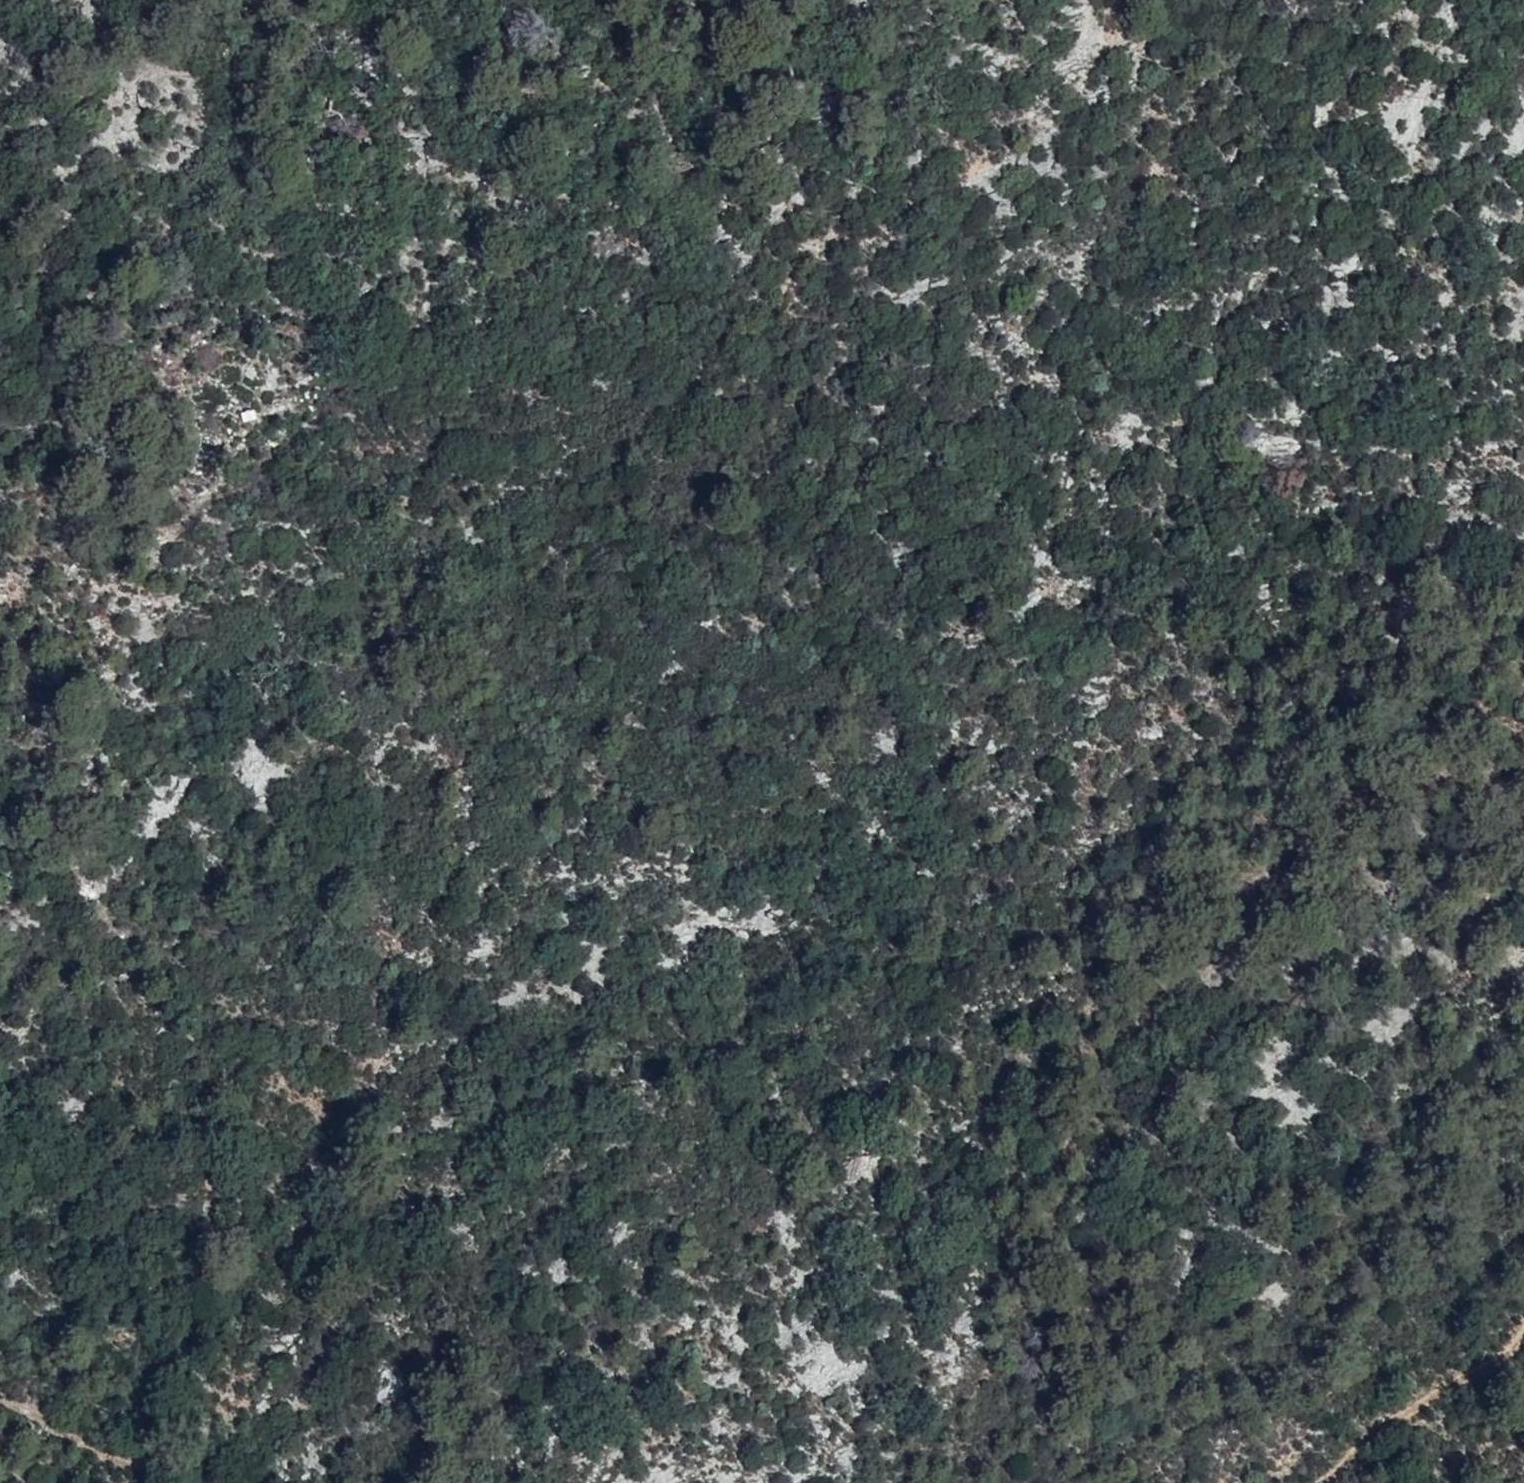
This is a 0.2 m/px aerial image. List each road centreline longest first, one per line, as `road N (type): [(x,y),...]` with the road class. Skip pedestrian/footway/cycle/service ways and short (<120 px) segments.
road 1 (track): [(1523,1334),(1504,1357),(1310,1482)]

